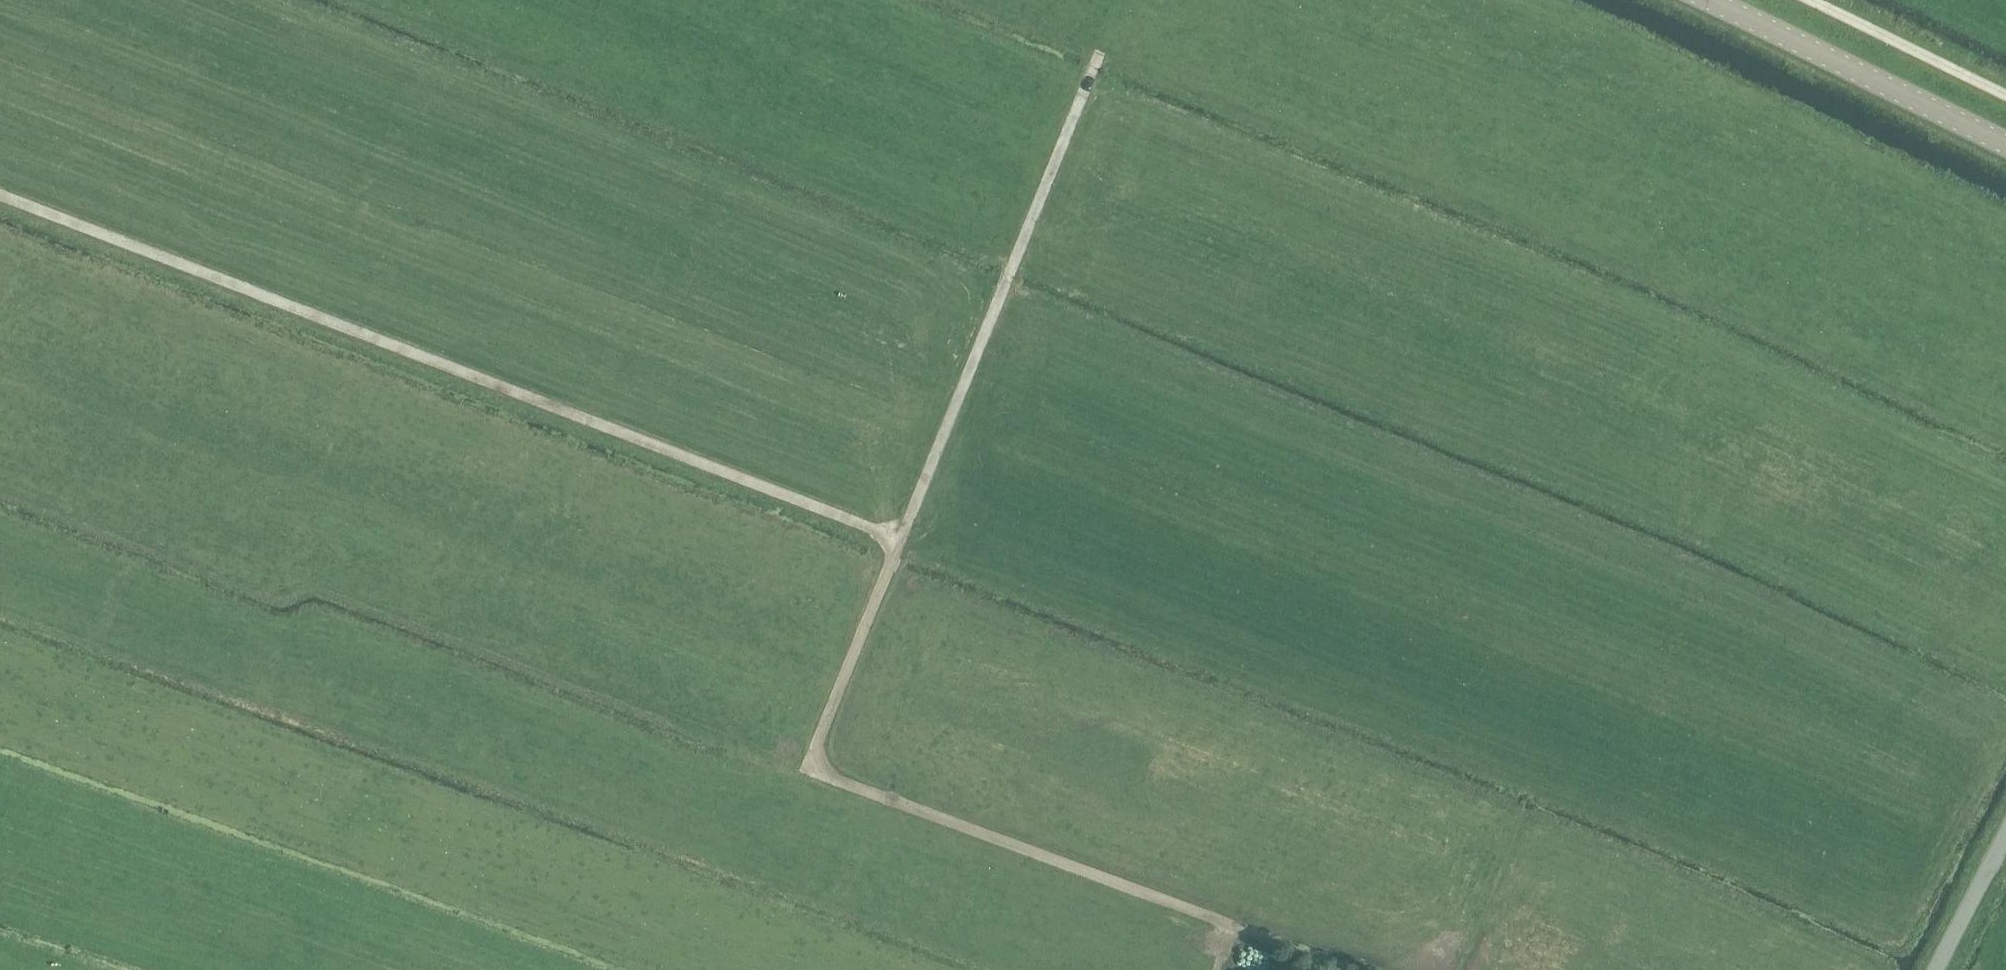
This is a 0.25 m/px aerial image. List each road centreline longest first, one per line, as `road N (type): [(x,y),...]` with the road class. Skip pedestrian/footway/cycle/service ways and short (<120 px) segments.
road 1 (tertiary): [(2005,145),(1711,0)]
road 2 (unclassified): [(1940,969),(2005,841)]

